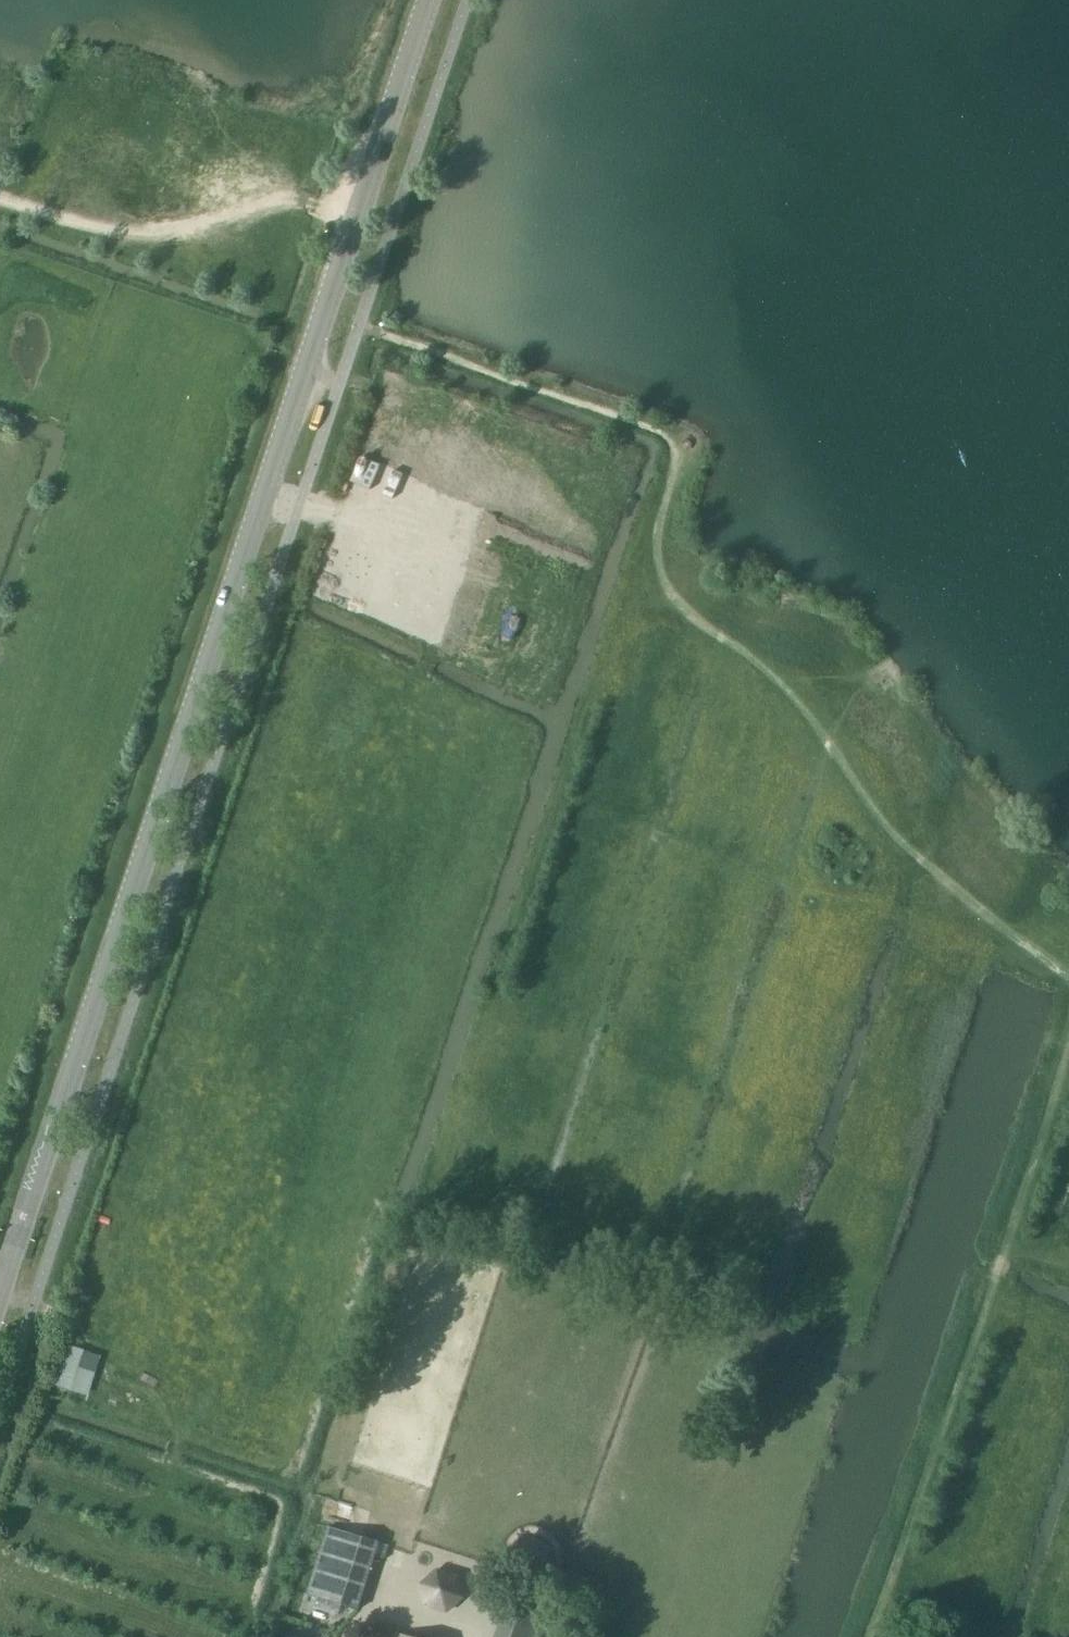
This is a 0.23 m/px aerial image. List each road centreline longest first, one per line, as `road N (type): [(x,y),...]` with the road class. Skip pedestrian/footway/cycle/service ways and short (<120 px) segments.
road 1 (tertiary): [(0,1290),(431,0)]
road 2 (track): [(0,203),(123,240),(185,242),(301,201),(392,232)]
road 3 (track): [(265,358),(406,402)]

